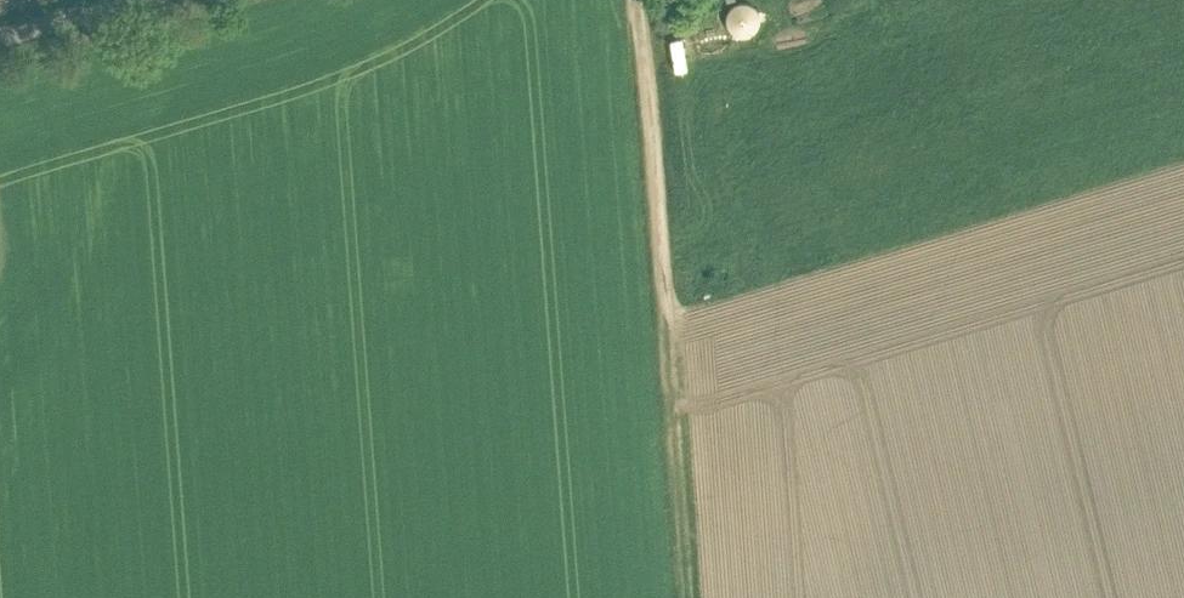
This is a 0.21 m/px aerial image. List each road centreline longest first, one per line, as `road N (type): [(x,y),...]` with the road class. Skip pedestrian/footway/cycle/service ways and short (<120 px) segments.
road 1 (track): [(641,0),(688,597)]
road 2 (unclassified): [(0,34),(124,0)]

